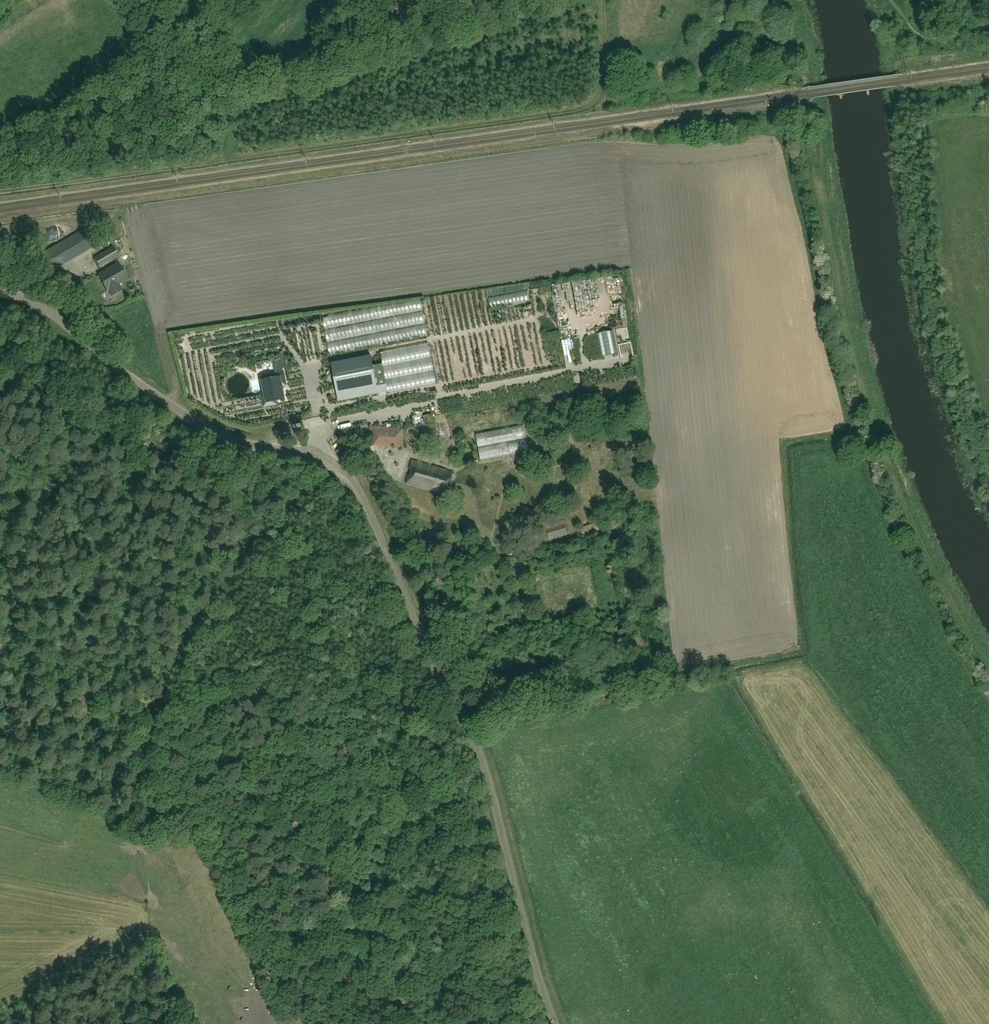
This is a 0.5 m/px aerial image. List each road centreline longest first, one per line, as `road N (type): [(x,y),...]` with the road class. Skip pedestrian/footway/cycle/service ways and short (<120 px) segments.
road 1 (unclassified): [(555,1023),(487,775),(357,485),(325,458),(240,444),(204,427),(39,307),(0,293)]

